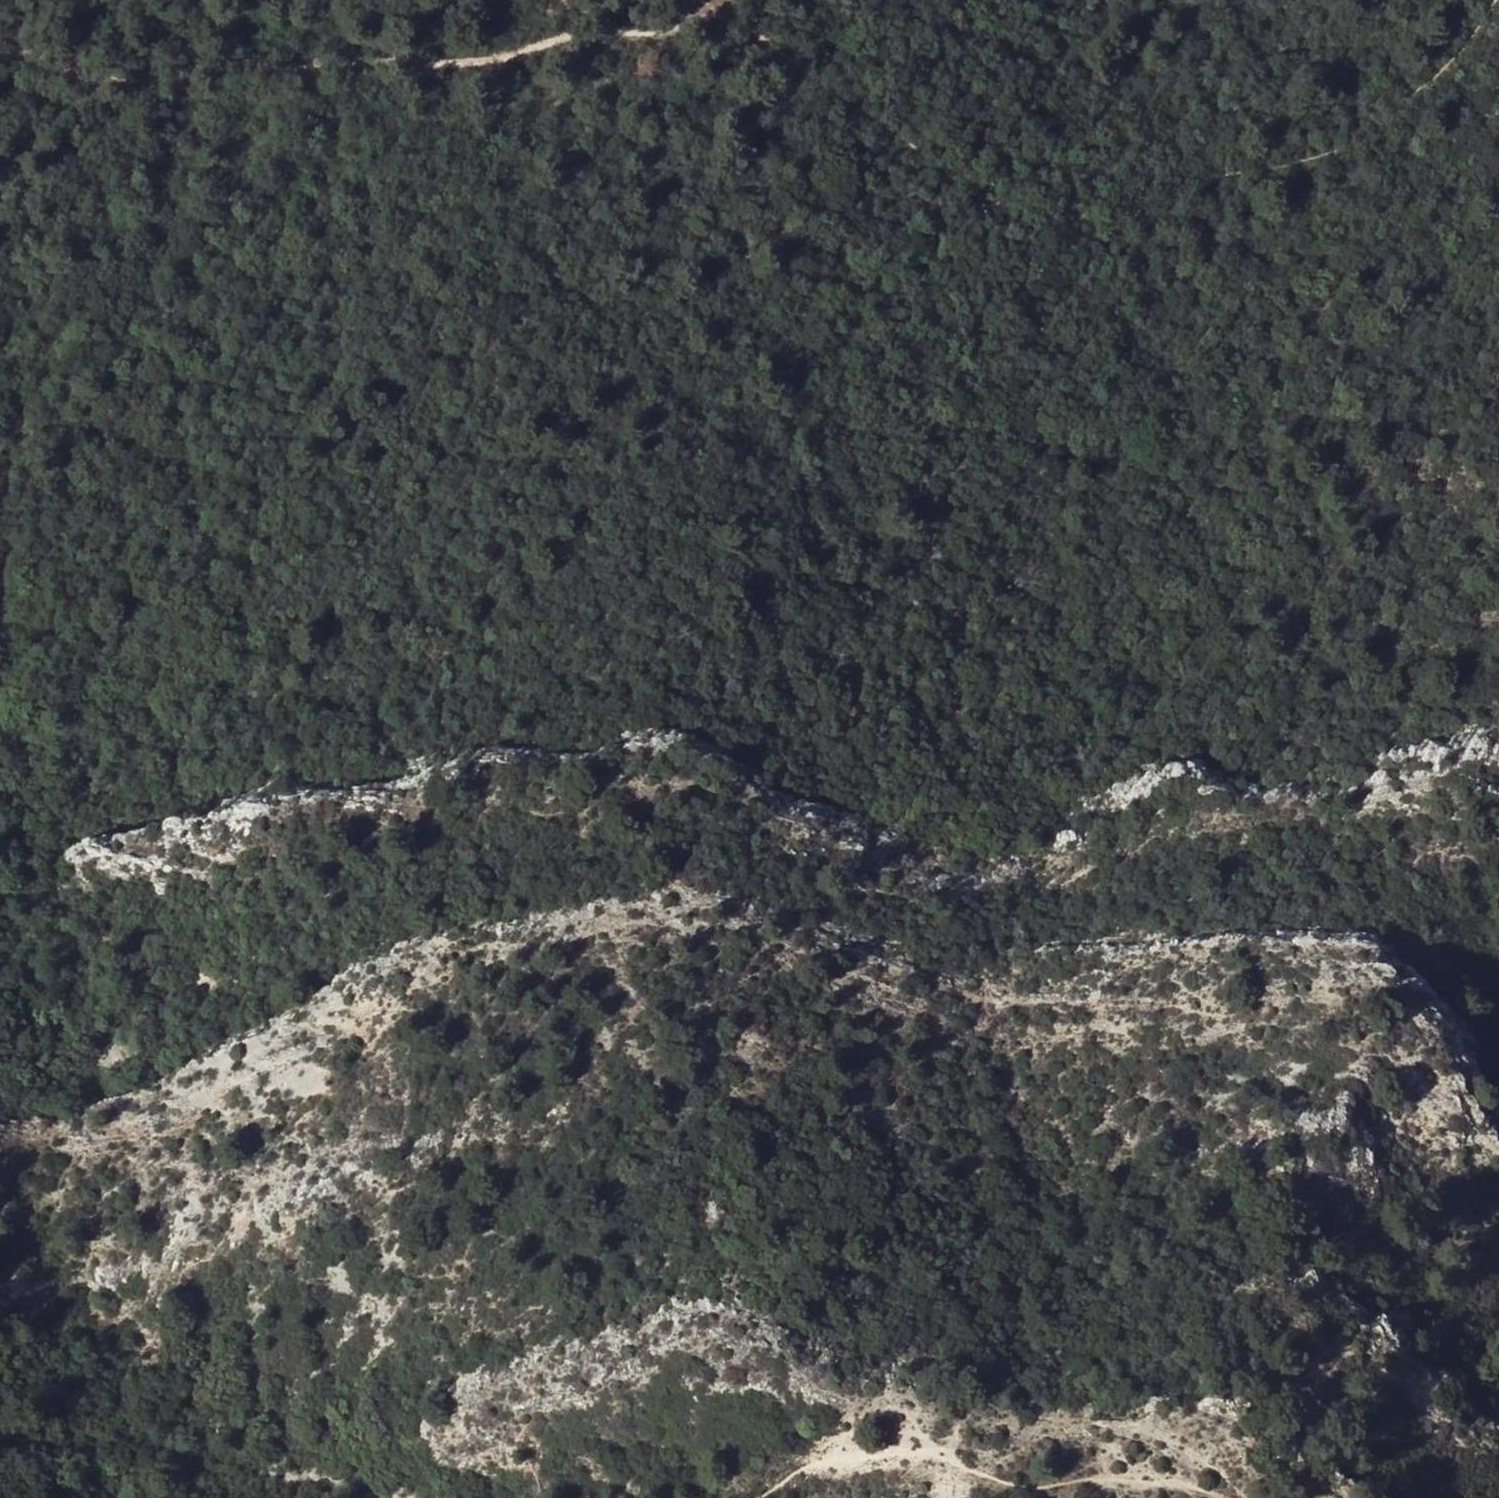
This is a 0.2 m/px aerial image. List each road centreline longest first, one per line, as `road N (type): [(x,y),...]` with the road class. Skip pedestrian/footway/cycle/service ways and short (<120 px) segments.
road 1 (track): [(0,50),(79,74),(155,80),(388,68),(612,36),(685,33),(701,0)]

